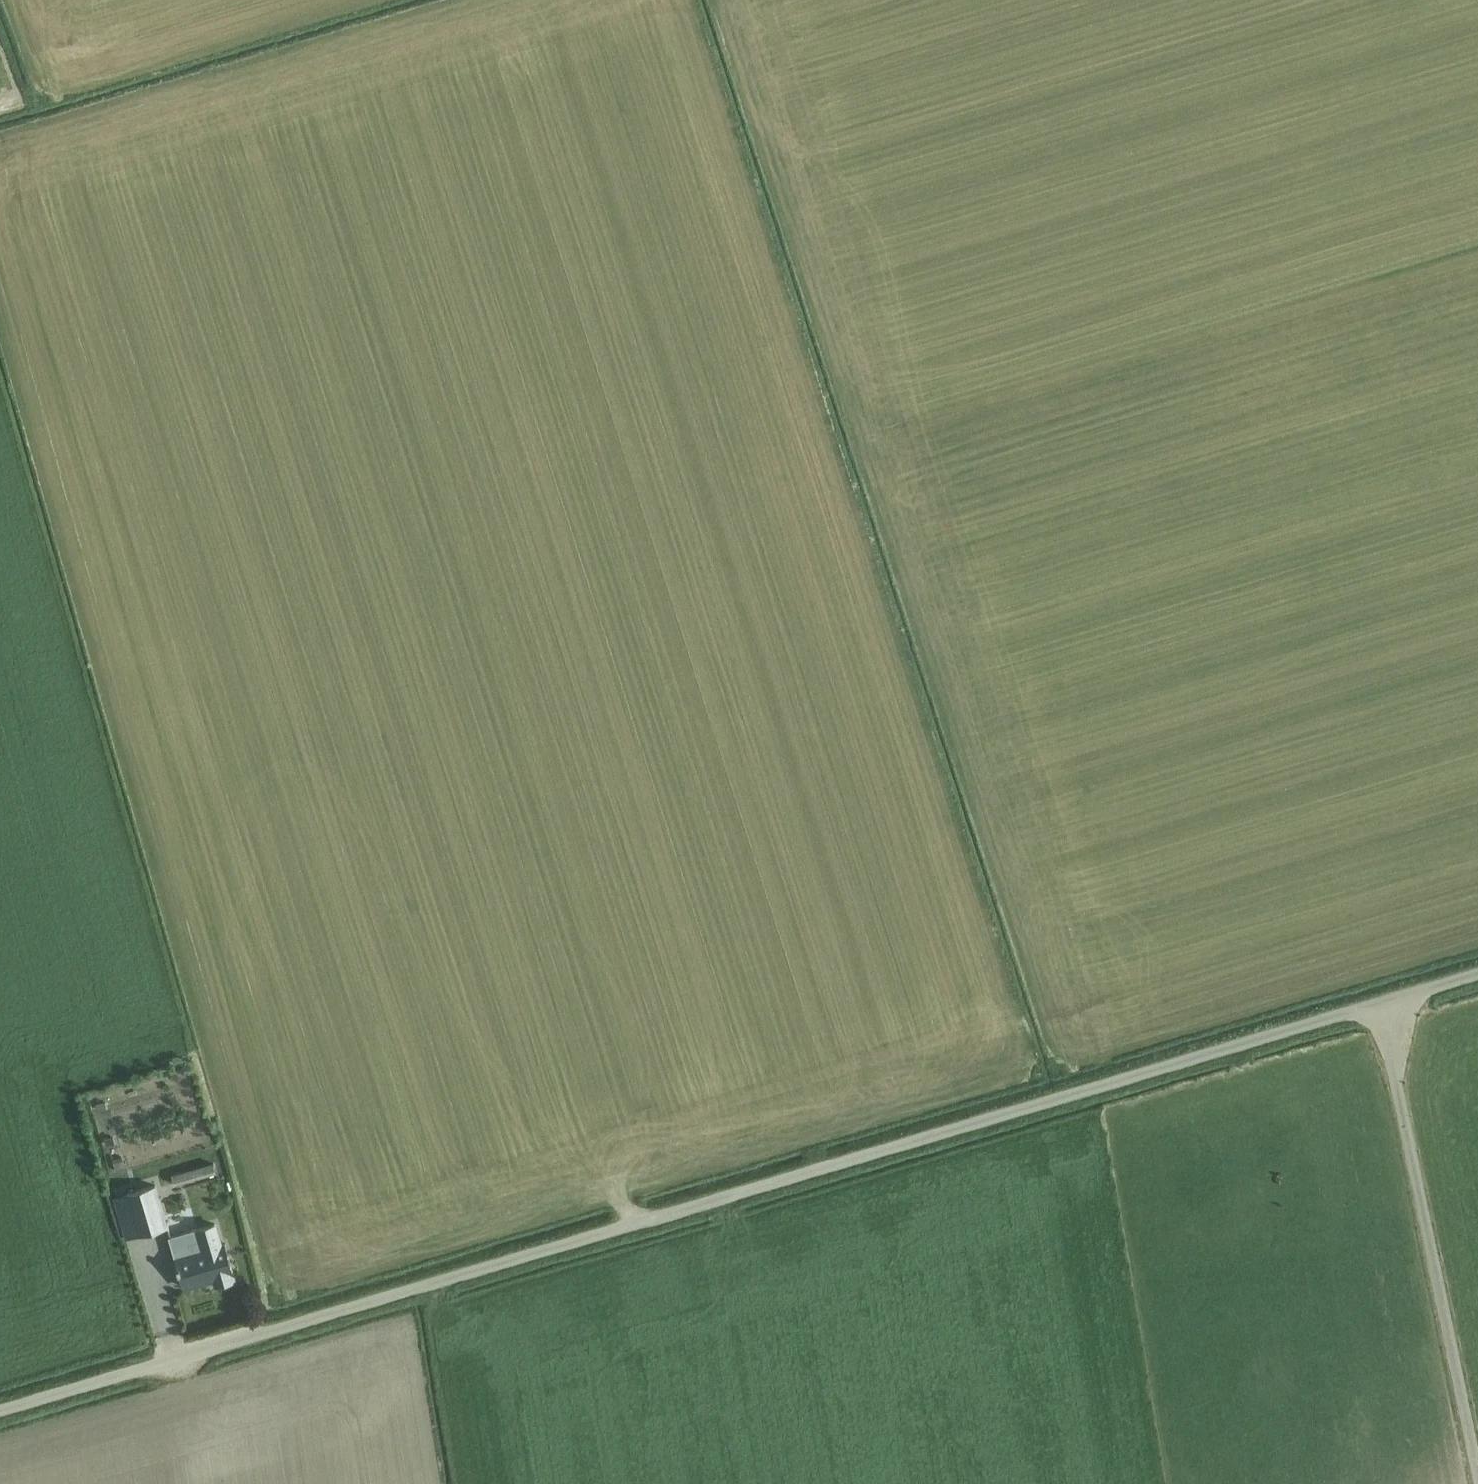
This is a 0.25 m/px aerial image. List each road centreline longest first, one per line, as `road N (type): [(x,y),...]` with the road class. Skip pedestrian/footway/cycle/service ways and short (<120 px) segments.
road 1 (unclassified): [(0,1411),(1477,978)]

